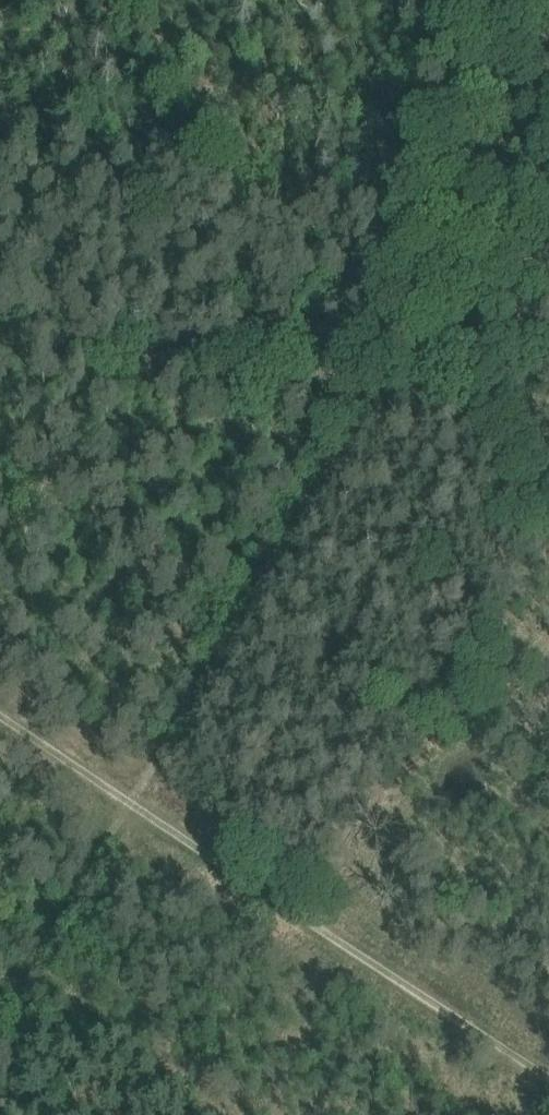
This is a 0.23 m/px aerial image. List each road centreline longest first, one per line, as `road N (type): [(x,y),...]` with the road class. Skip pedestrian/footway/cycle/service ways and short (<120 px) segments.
road 1 (track): [(0,1024),(381,382)]
road 2 (track): [(0,721),(548,1080)]
road 3 (track): [(381,382),(548,404)]

